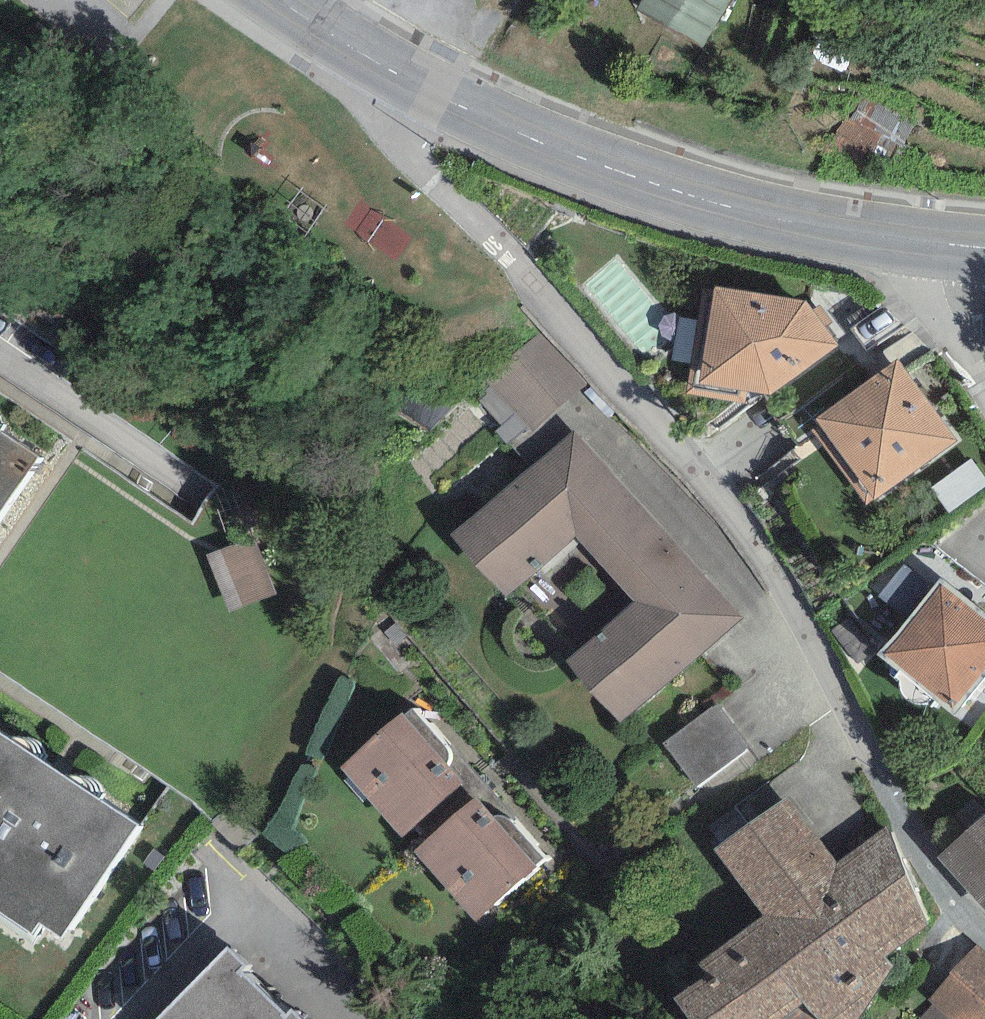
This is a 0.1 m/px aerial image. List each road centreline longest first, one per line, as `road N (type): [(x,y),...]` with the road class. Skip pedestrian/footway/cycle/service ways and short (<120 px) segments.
road 1 (residential): [(385,69),(412,129),(456,186),(763,546),(930,863),(984,934)]
road 2 (tertiary): [(385,69),(474,115),(687,197),(935,253)]
road 3 (residential): [(252,900),(138,1018)]
road 4 (tertiary): [(277,0),(385,69)]

